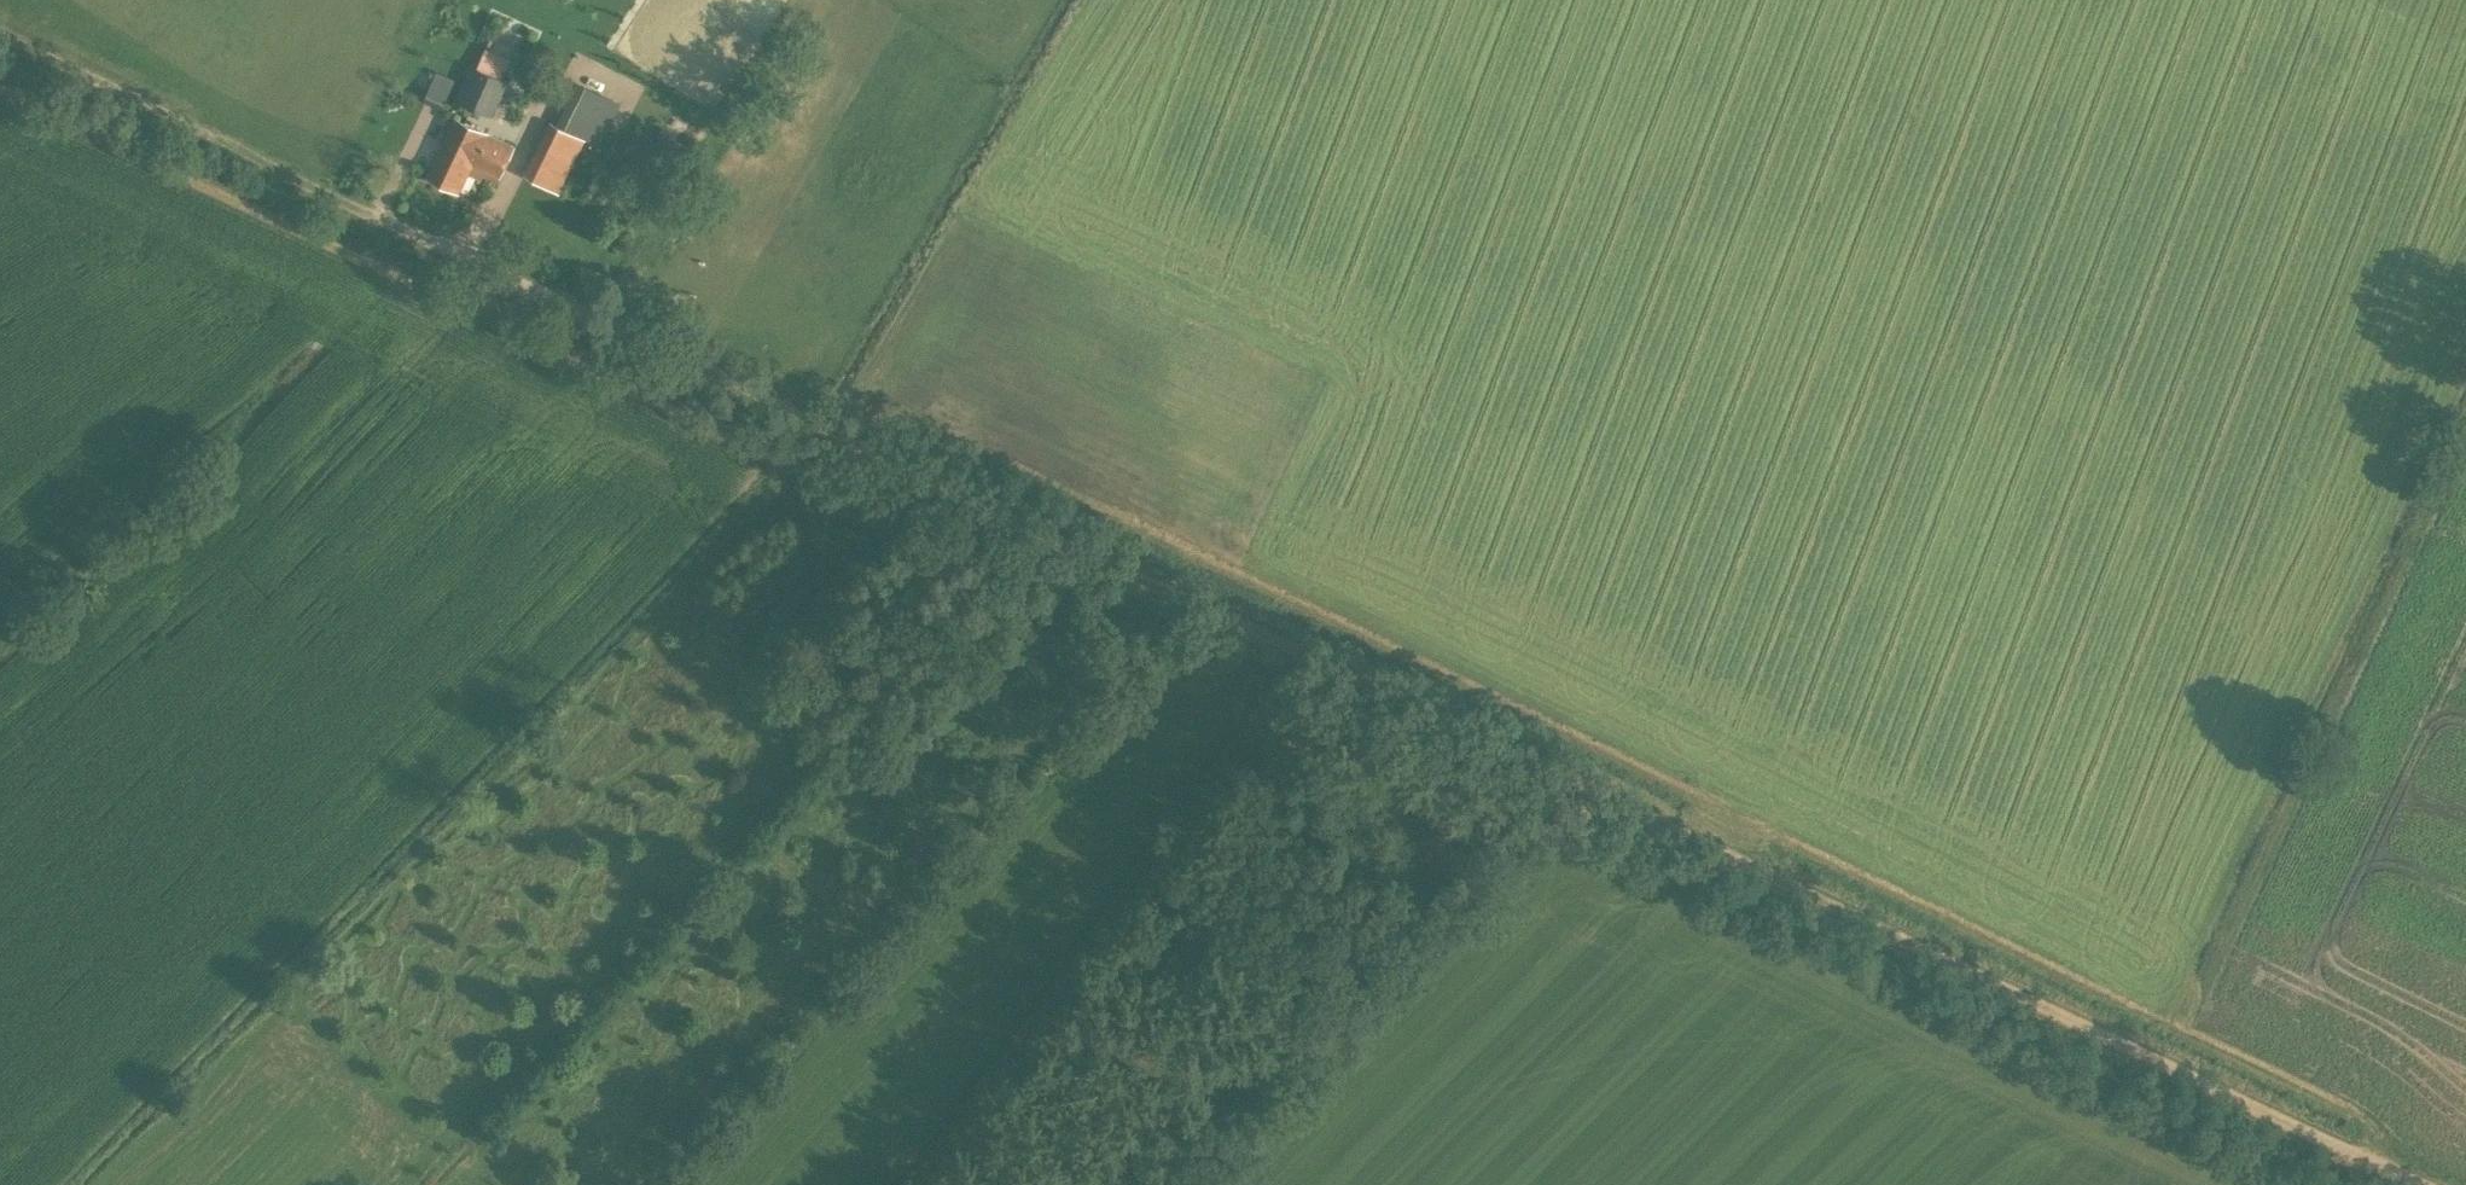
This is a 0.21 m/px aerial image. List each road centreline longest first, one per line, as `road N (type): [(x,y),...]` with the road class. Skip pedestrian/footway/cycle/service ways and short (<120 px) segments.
road 1 (track): [(0,49),(800,431),(1303,658)]
road 2 (track): [(1303,658),(2418,1184)]

